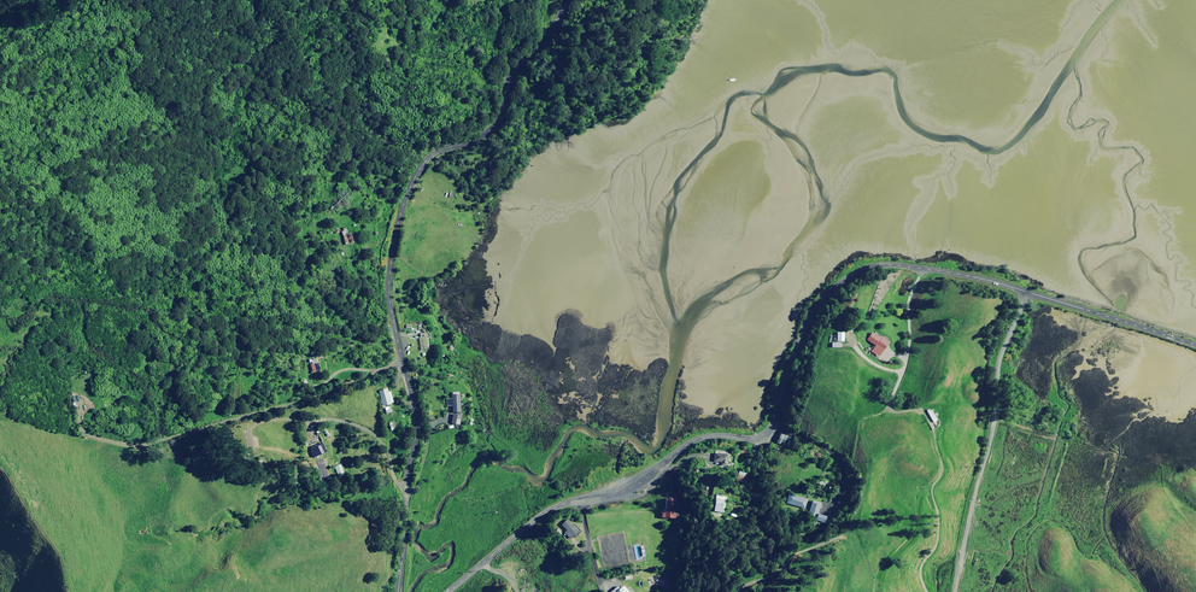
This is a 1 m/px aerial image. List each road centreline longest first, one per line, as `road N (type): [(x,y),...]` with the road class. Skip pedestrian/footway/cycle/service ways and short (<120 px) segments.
road 1 (unclassified): [(1028,291),(904,265),(860,271),(832,290),(807,322),(776,421),(763,435),(709,435),(620,494),(549,510),(449,591)]
road 2 (unclassified): [(569,0),(509,79),(489,130),(434,157),(401,212),(390,285),(417,432),(393,591)]
road 3 (unclassified): [(955,591),(996,418),(1000,359),(1028,291)]
road 4 (unclassified): [(1028,291),(1195,345)]

